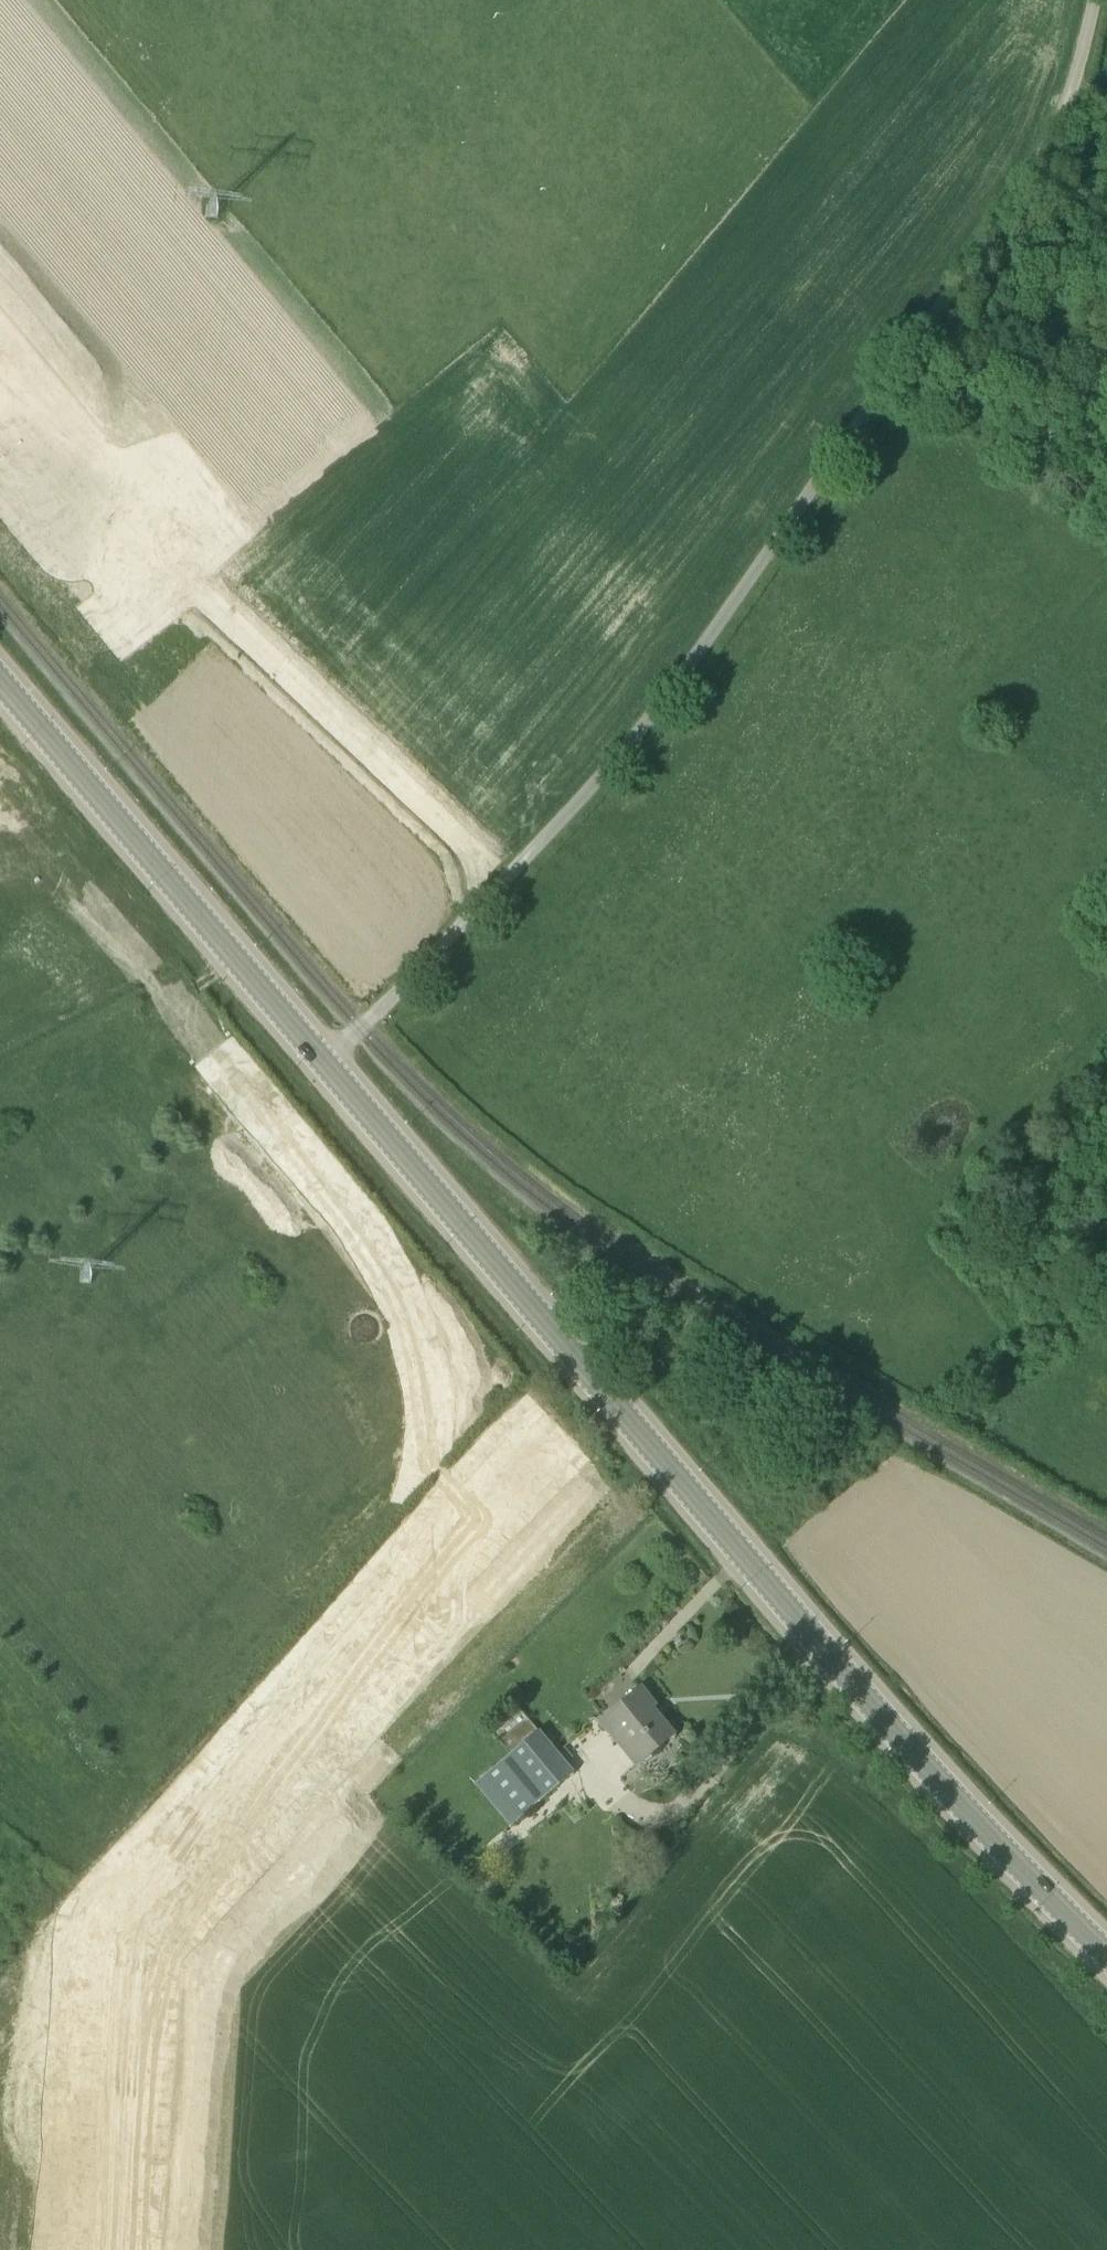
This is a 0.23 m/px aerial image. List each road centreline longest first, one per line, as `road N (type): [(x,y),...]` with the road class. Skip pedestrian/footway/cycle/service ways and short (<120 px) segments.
road 1 (unclassified): [(325,1060),(525,865),(644,726),(1033,195),(1072,126),(1101,0)]
road 2 (tertiary): [(1106,1955),(864,1693),(325,1060)]
road 3 (tertiary): [(325,1060),(0,679)]

